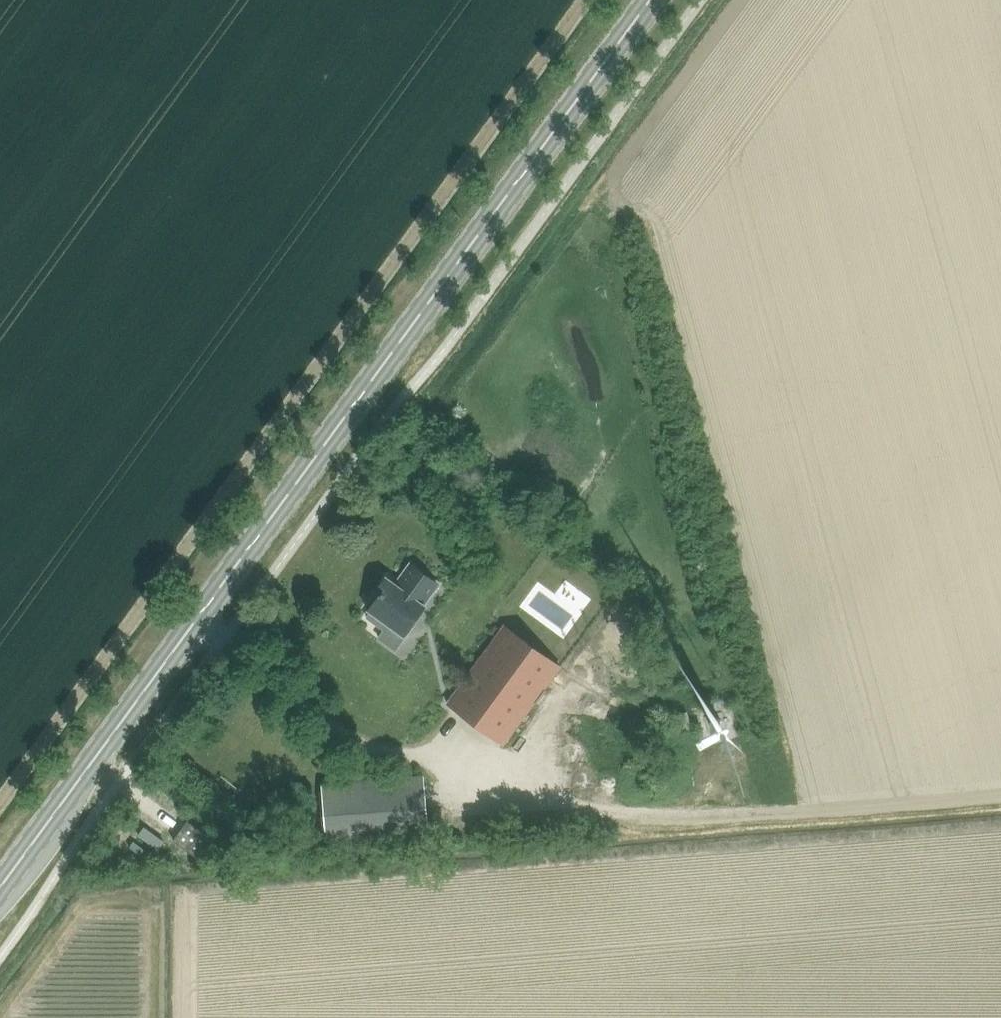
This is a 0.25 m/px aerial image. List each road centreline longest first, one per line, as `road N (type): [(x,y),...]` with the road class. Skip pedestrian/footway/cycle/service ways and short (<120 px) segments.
road 1 (secondary): [(0,888),(650,0)]

